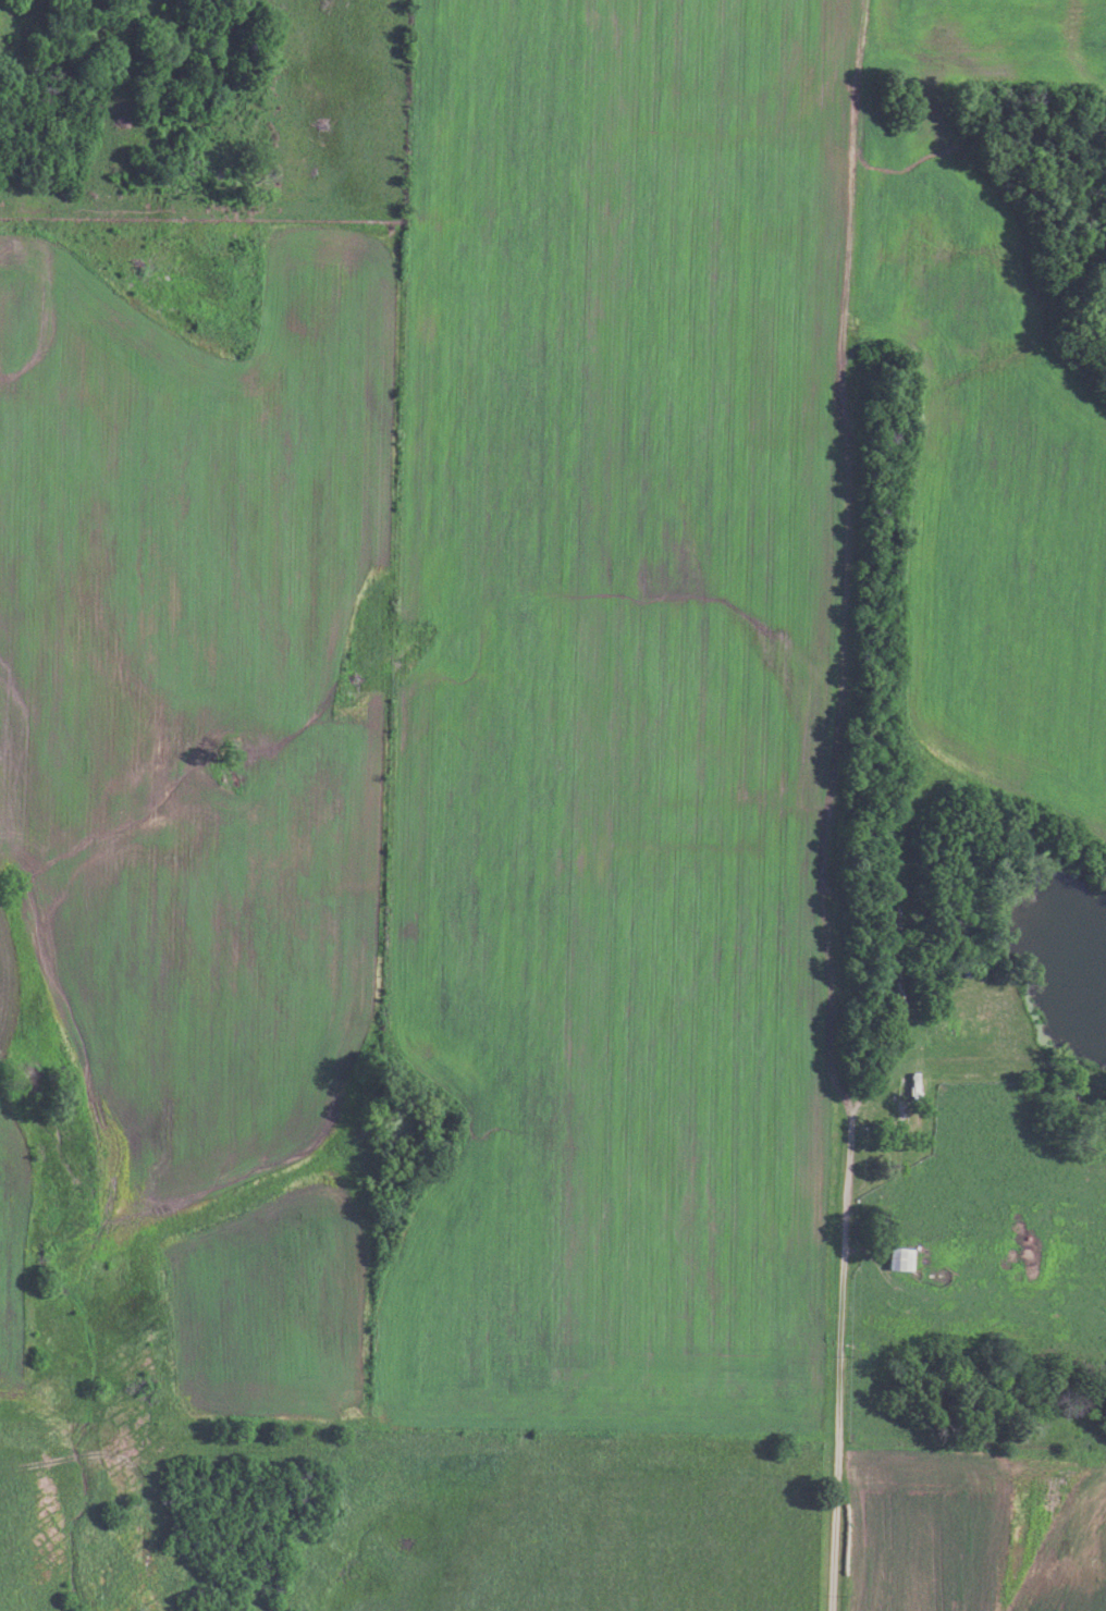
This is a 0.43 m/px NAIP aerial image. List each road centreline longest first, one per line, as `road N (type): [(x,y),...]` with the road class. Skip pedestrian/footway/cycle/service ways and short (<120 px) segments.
road 1 (residential): [(829,1610),(846,1129),(850,1103),(867,1094)]

